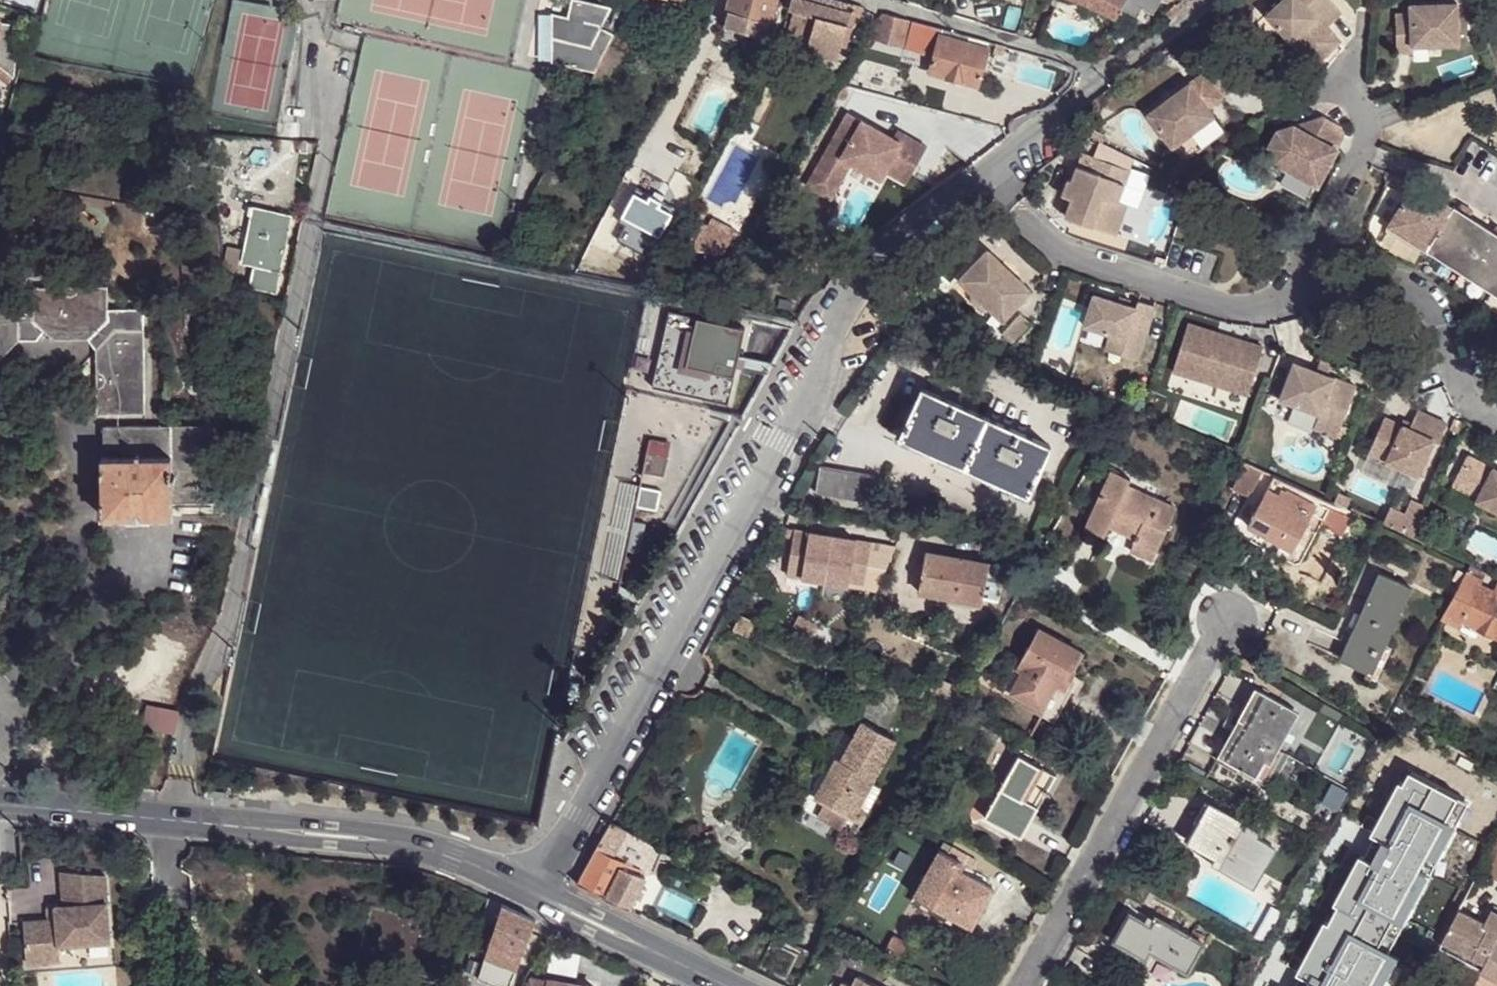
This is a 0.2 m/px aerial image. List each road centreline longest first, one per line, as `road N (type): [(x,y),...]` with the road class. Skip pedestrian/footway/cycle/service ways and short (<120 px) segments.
road 1 (unclassified): [(1120,70),(859,272),(840,307),(829,361),(537,896)]
road 2 (secondary): [(537,896),(413,845),(0,803)]
road 3 (residential): [(1223,622),(1023,985)]
road 4 (residential): [(865,0),(1120,70)]
road 5 (secondary): [(720,985),(537,896)]

